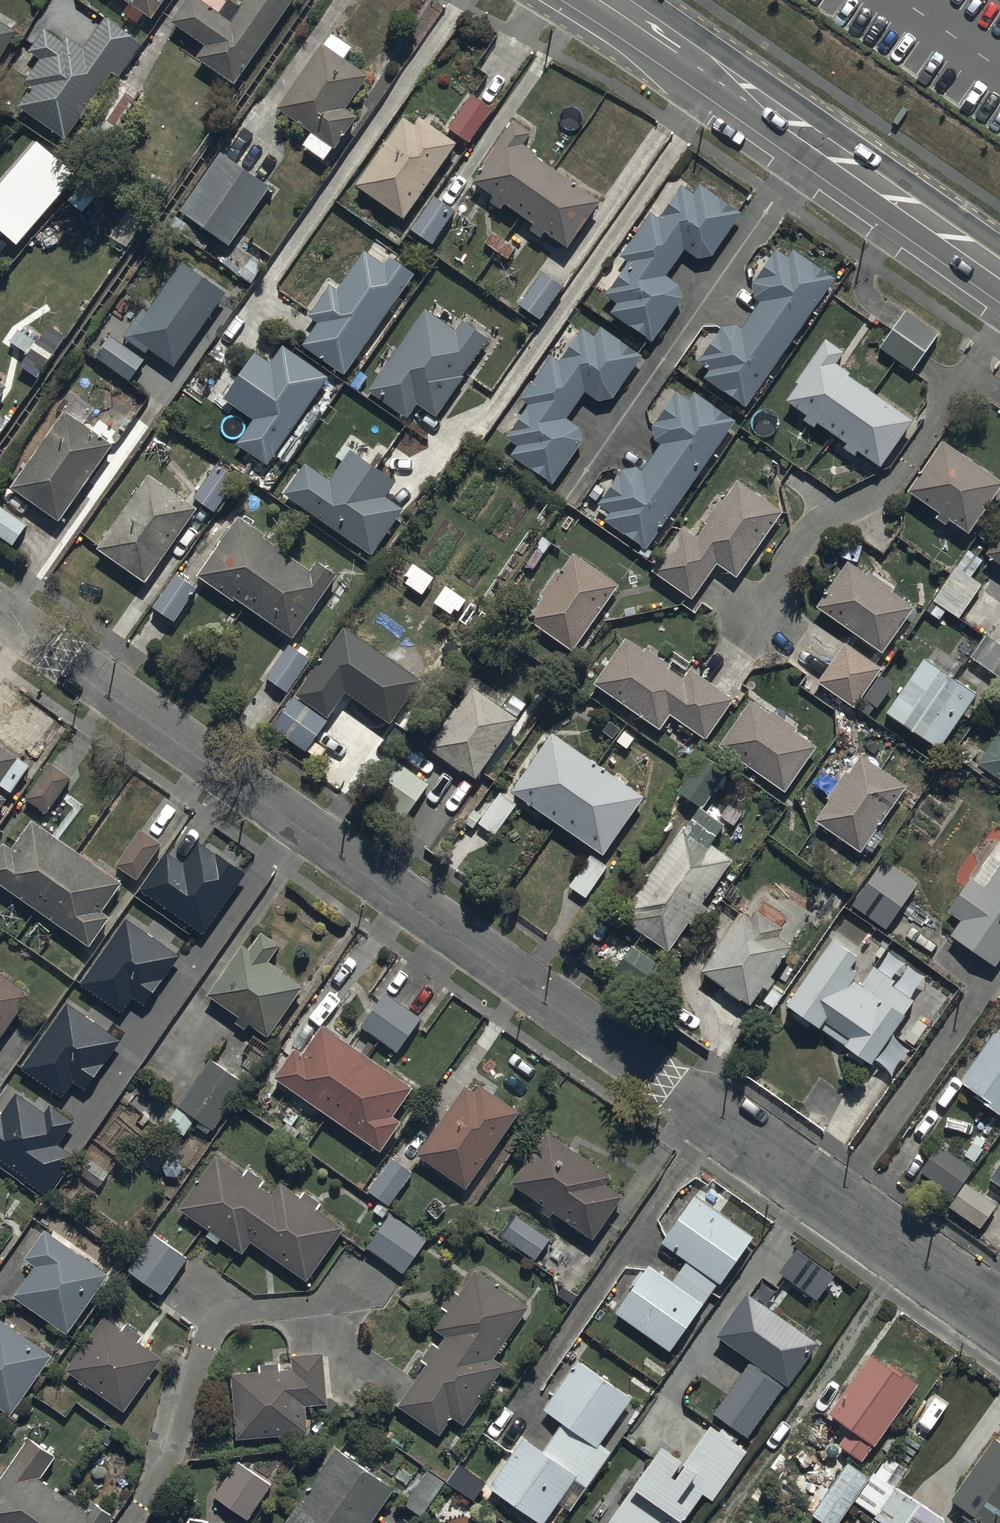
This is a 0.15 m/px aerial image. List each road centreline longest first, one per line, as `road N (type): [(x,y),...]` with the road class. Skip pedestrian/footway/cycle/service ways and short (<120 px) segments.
road 1 (residential): [(0,609),(999,1320)]
road 2 (secondary): [(999,274),(607,0)]

